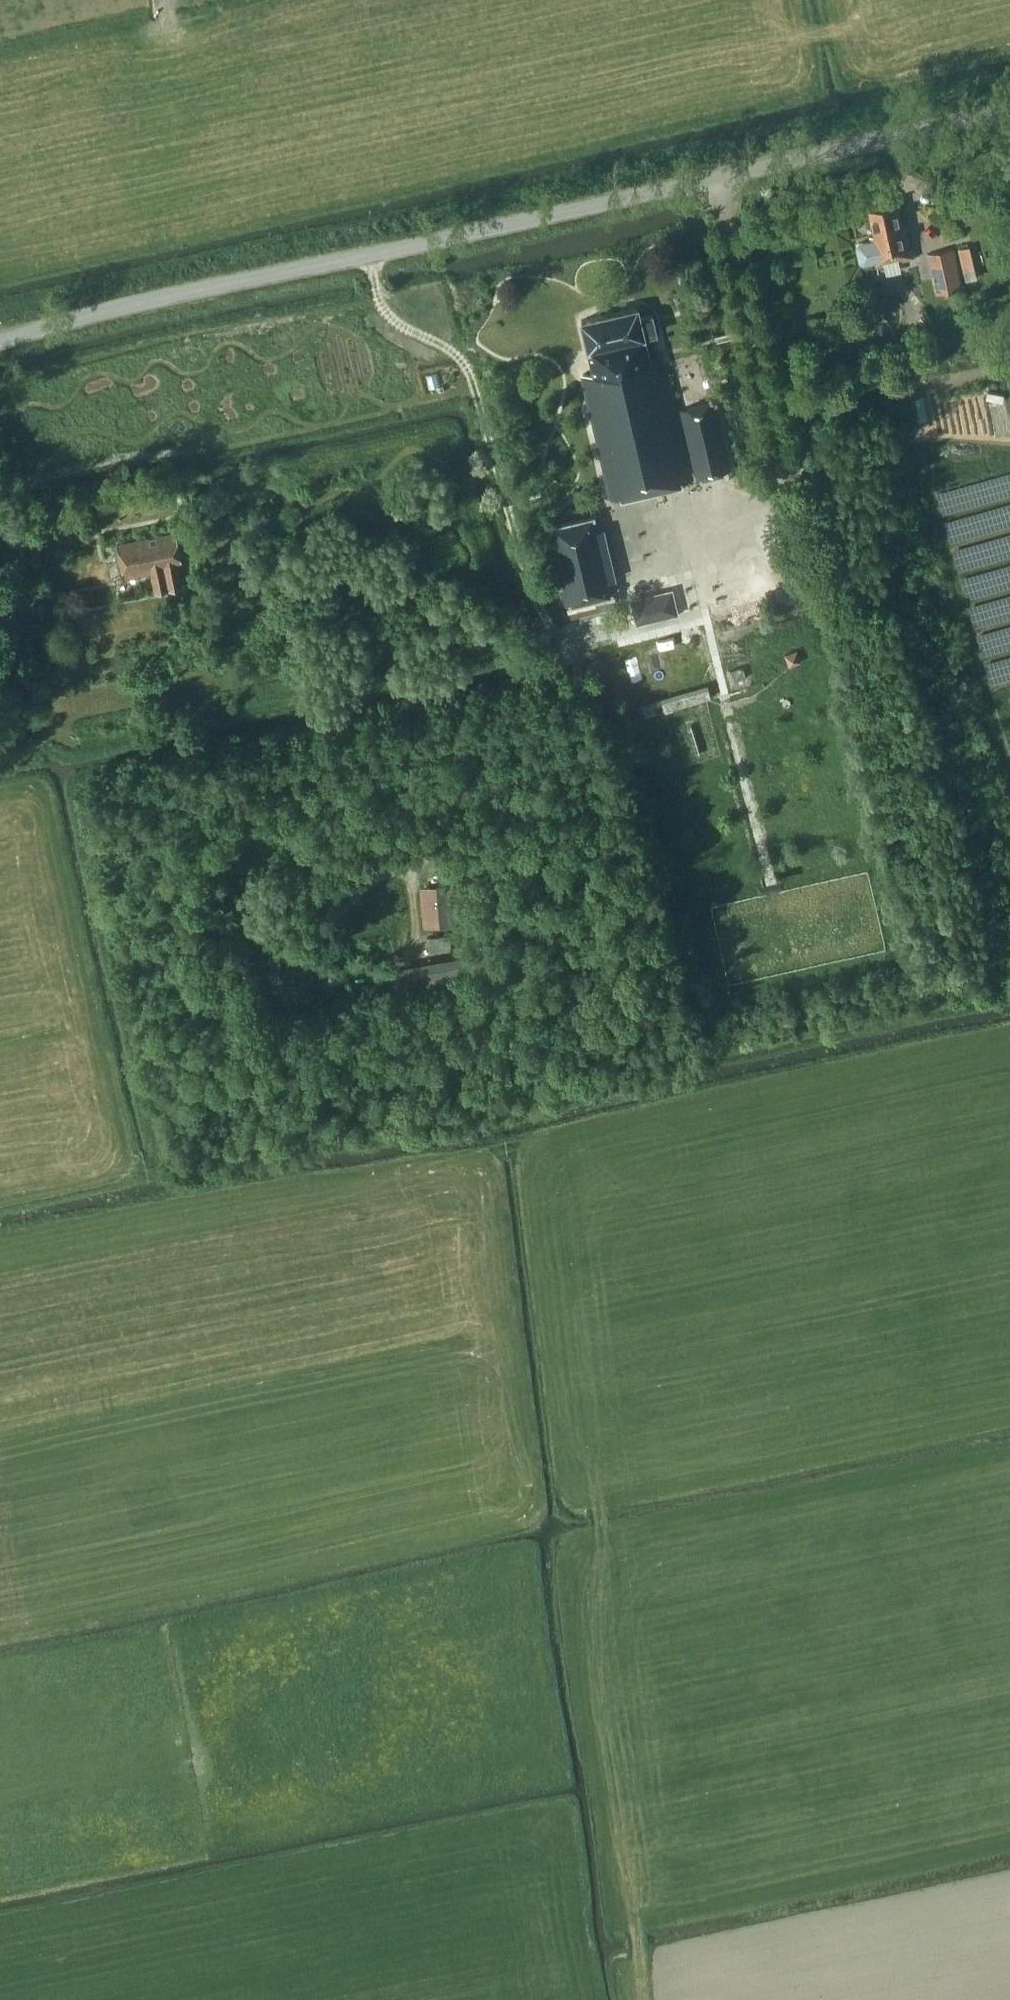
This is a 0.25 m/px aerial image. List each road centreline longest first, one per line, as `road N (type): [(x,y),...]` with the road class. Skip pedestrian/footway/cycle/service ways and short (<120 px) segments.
road 1 (unclassified): [(0,339),(1009,110)]

